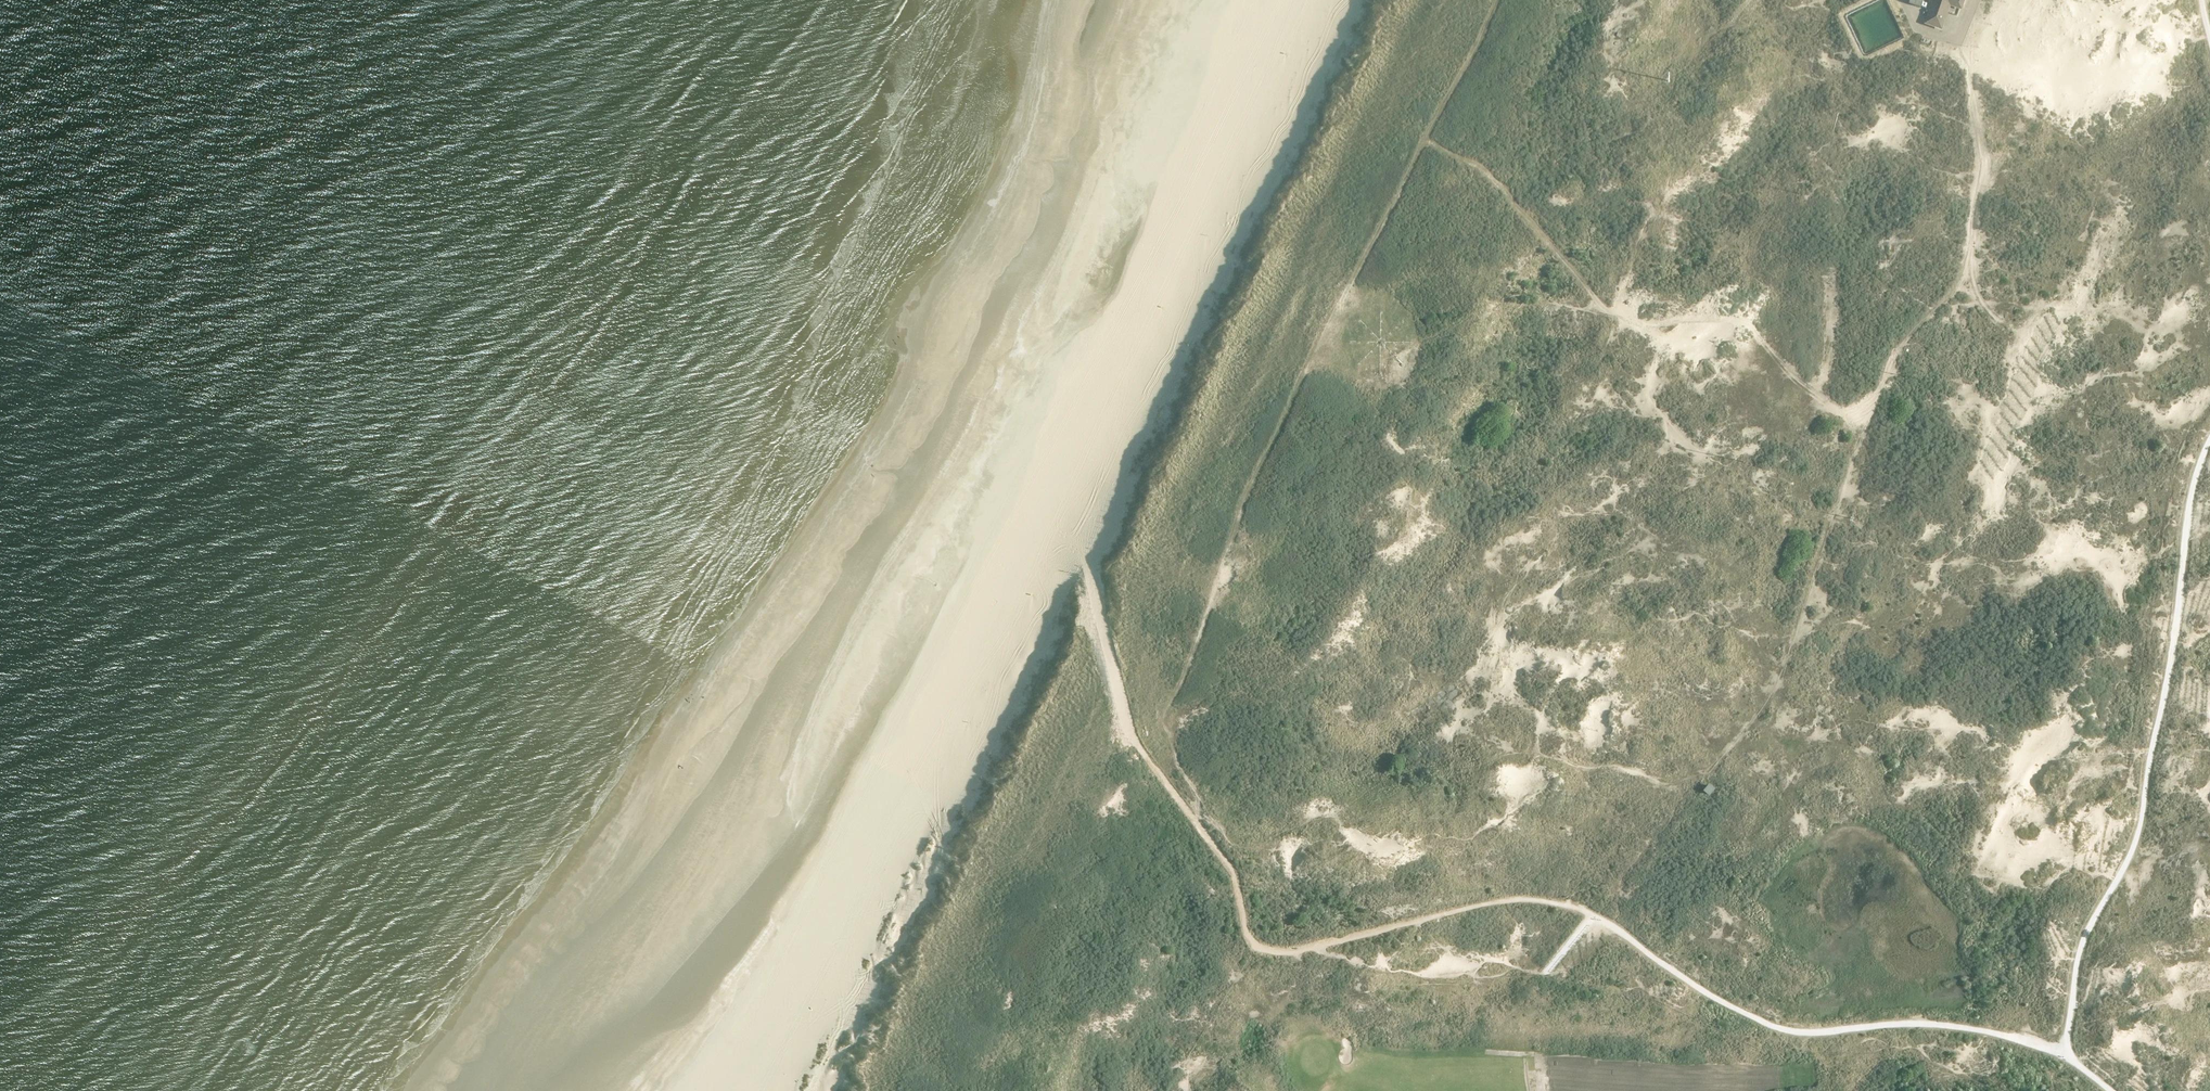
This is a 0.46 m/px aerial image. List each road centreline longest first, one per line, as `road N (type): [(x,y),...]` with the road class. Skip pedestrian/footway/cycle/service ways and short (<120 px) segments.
road 1 (track): [(1970,244),(1980,162),(1970,71),(1957,41)]
road 2 (track): [(1962,278),(1970,244),(1981,300),(2021,331)]

